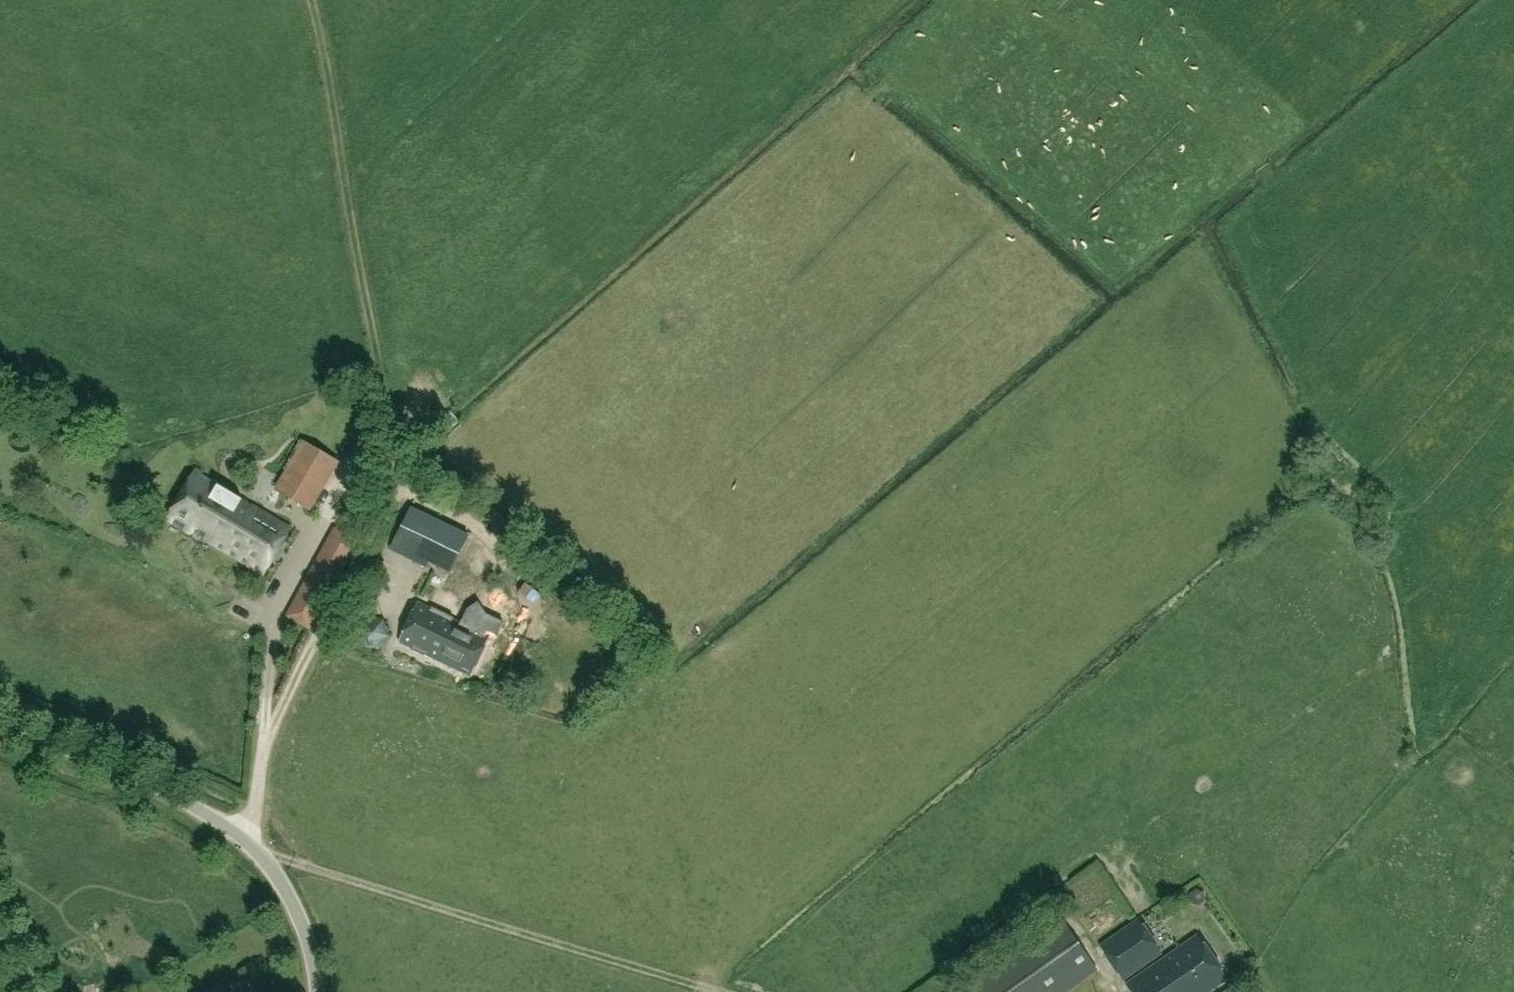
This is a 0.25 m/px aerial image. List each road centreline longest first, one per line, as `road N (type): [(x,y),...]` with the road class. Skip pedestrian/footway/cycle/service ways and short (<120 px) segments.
road 1 (track): [(309,0),(391,425),(379,518),(321,630)]
road 2 (unclassified): [(0,724),(140,776),(226,824),(267,859)]
road 3 (unclassified): [(318,991),(301,921),(267,859)]

